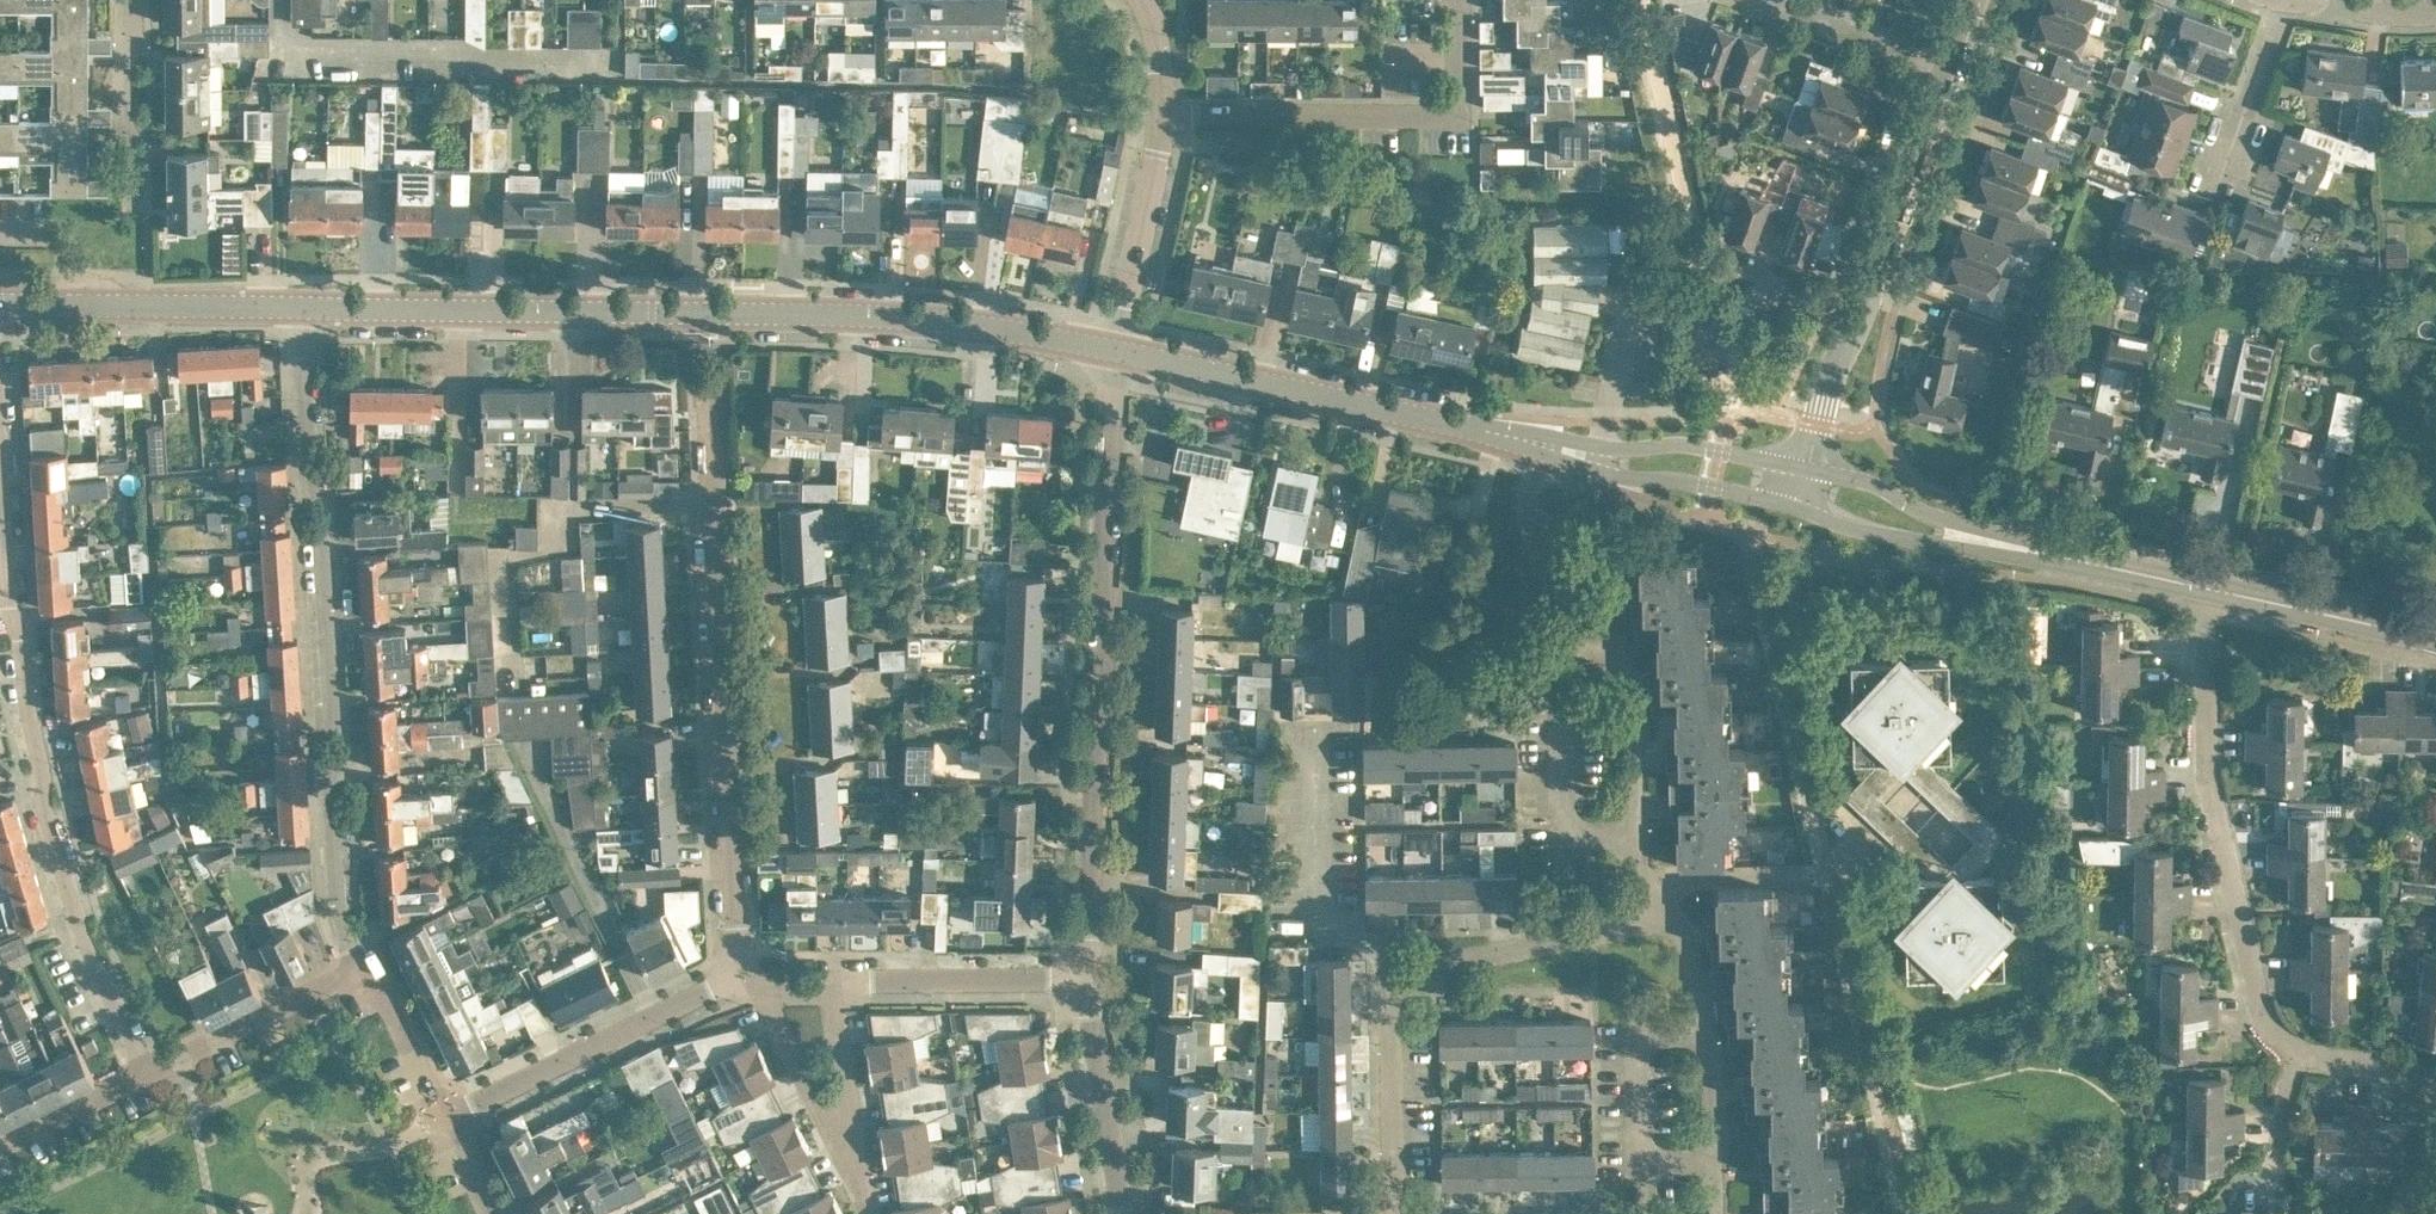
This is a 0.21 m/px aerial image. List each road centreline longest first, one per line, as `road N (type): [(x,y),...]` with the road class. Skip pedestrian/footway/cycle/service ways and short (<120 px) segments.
road 1 (unclassified): [(1114,349),(965,323),(840,313),(297,306)]
road 2 (residential): [(358,968),(336,902),(297,306)]
road 3 (residential): [(0,463),(10,611),(44,812),(90,955),(148,1073)]
road 4 (residential): [(1086,978),(1114,349)]
road 5 (residential): [(761,990),(738,922),(709,384)]
road 6 (residential): [(1393,1213),(1390,1005),(1404,972),(1632,925),(1658,900)]
road 7 (residential): [(2297,1050),(2263,1016),(2211,793),(2202,586)]
road 8 (unclassified): [(1536,442),(1114,349)]
road 9 (residential): [(1162,114),(1445,116),(1457,105),(1457,0)]
road 10 (residential): [(444,1117),(705,991),(761,990)]
road 11 (unclassified): [(297,306),(0,303)]
road 12 (unclassified): [(2083,560),(1929,514),(1872,483),(1807,469)]
road 13 (unclassified): [(1798,506),(1869,531),(2083,560)]
road 14 (unclassified): [(1858,314),(1944,65)]
road 15 (residential): [(1086,978),(841,980),(828,989)]
road 16 (residential): [(1636,834),(1579,832),(1567,822),(1562,678),(1570,648)]
road 17 (residential): [(1714,1158),(1658,1160),(1641,1136),(1643,1045),(1651,1035),(1704,1030)]
road 18 (unclassified): [(1114,349),(1162,114)]
road 19 (unclassified): [(2435,637),(2202,586)]
road 20 (residential): [(1123,1213),(1086,978)]
road 21 (residential): [(1658,900),(1680,877),(1830,873),(1867,833)]
road 22 (residential): [(358,968),(148,1073)]
road 23 (residential): [(1636,834),(1635,720),(1623,670),(1609,647),(1570,648)]
road 24 (residential): [(863,1194),(761,990)]
road 25 (residential): [(1570,648),(1566,587),(1528,516),(1536,442)]
road 26 (unclassified): [(1807,469),(1687,443),(1598,445)]
road 27 (unclassified): [(1592,468),(1696,481),(1798,506)]
road 28 (residential): [(828,989),(863,1194)]
road 29 (residential): [(134,0),(133,202)]
road 30 (residential): [(2217,187),(2283,0)]
road 31 (residential): [(1944,65),(1765,0)]
road 32 (residential): [(444,1117),(372,971),(358,968)]
road 33 (unclassified): [(1598,445),(1632,280)]
road 34 (residential): [(148,1073),(0,1148)]
road 35 (unclassified): [(1807,469),(1832,368),(1858,314)]
road 36 (residential): [(2435,1084),(2297,1050)]
road 37 (residential): [(1704,1030),(1682,936),(1658,900)]
road 38 (residential): [(1714,1158),(1704,1030)]
road 39 (unclassified): [(2202,586),(2083,560)]
road 40 (residential): [(2435,12),(2314,2)]
road 41 (residential): [(1858,314),(1745,272)]

